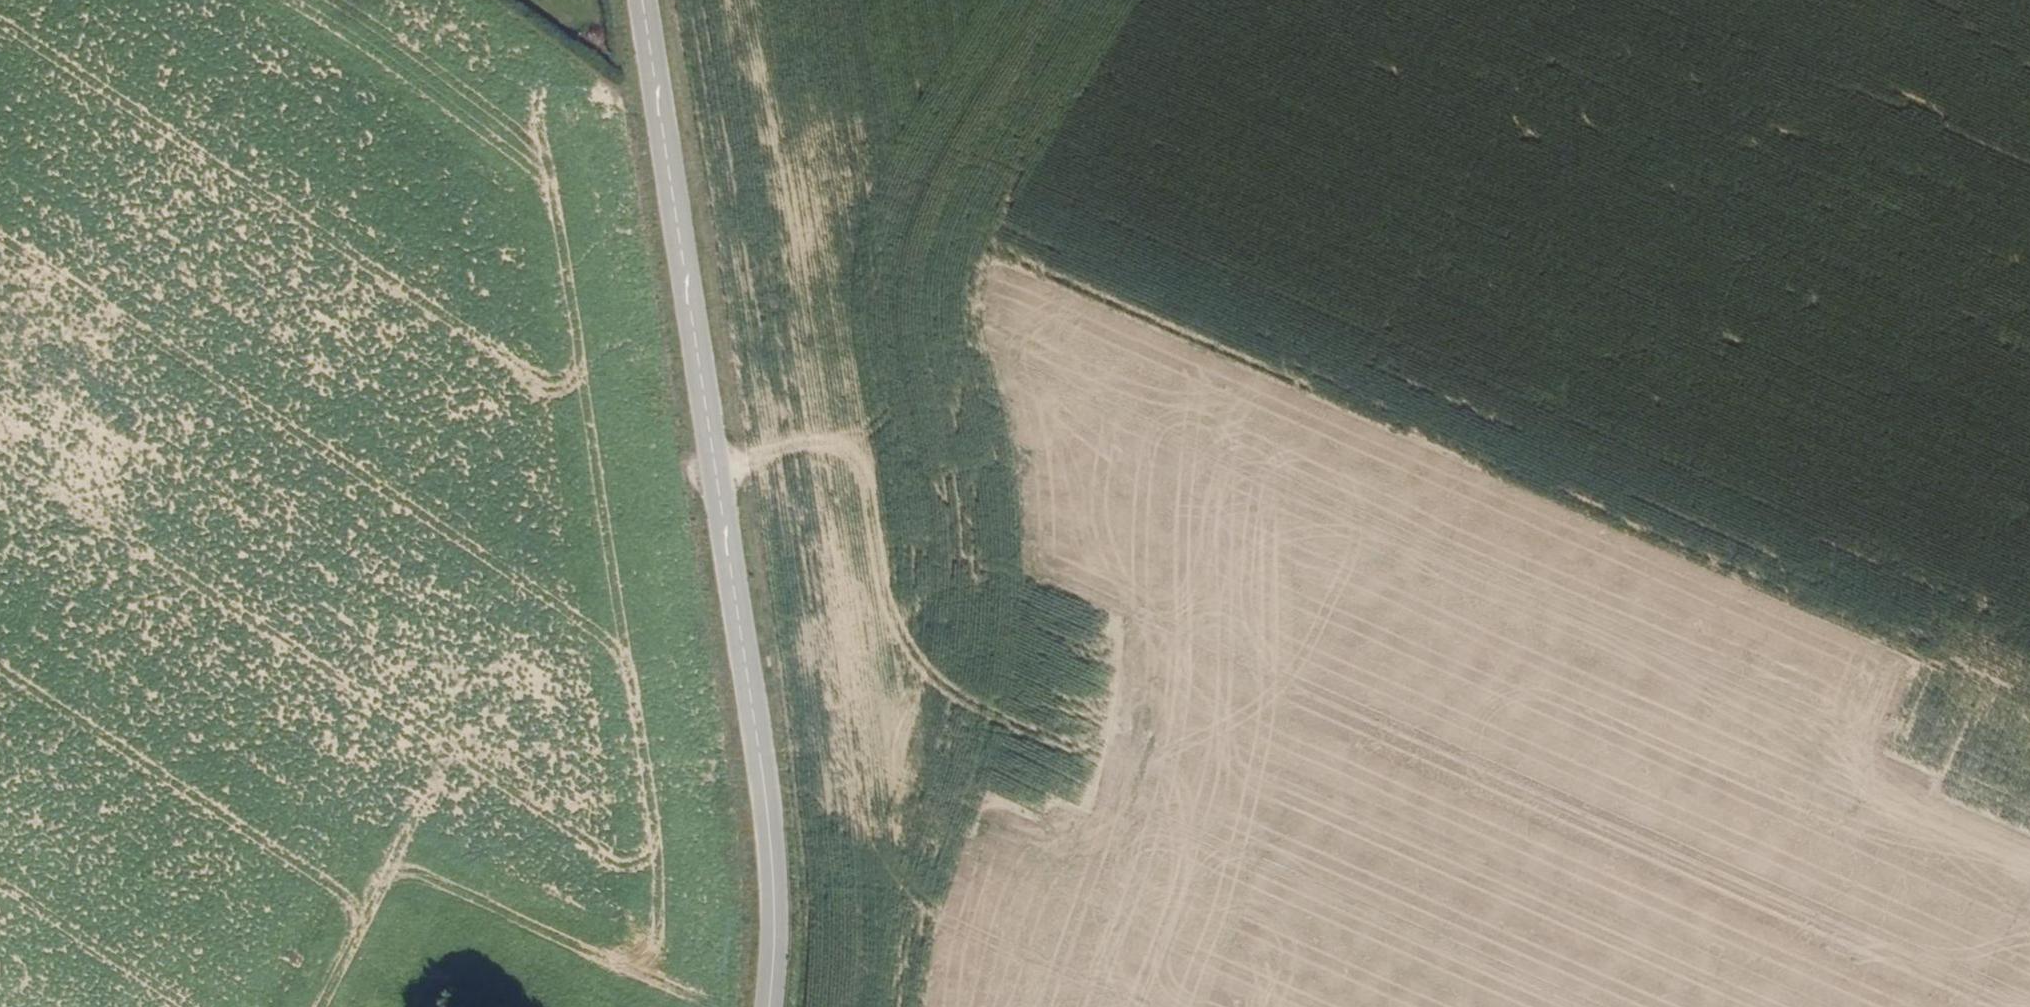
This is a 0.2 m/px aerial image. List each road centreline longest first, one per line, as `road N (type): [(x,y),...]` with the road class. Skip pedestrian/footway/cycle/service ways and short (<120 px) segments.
road 1 (secondary): [(778,1006),(786,902),(779,761),(652,0)]

